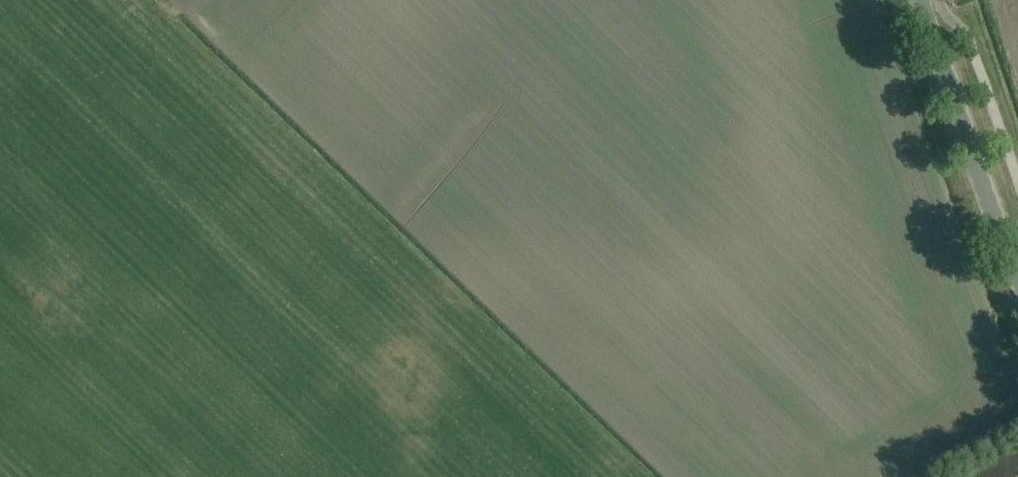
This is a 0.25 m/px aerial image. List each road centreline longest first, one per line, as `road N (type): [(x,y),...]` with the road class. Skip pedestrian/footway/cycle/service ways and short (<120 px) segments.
road 1 (tertiary): [(1017,277),(921,0)]

